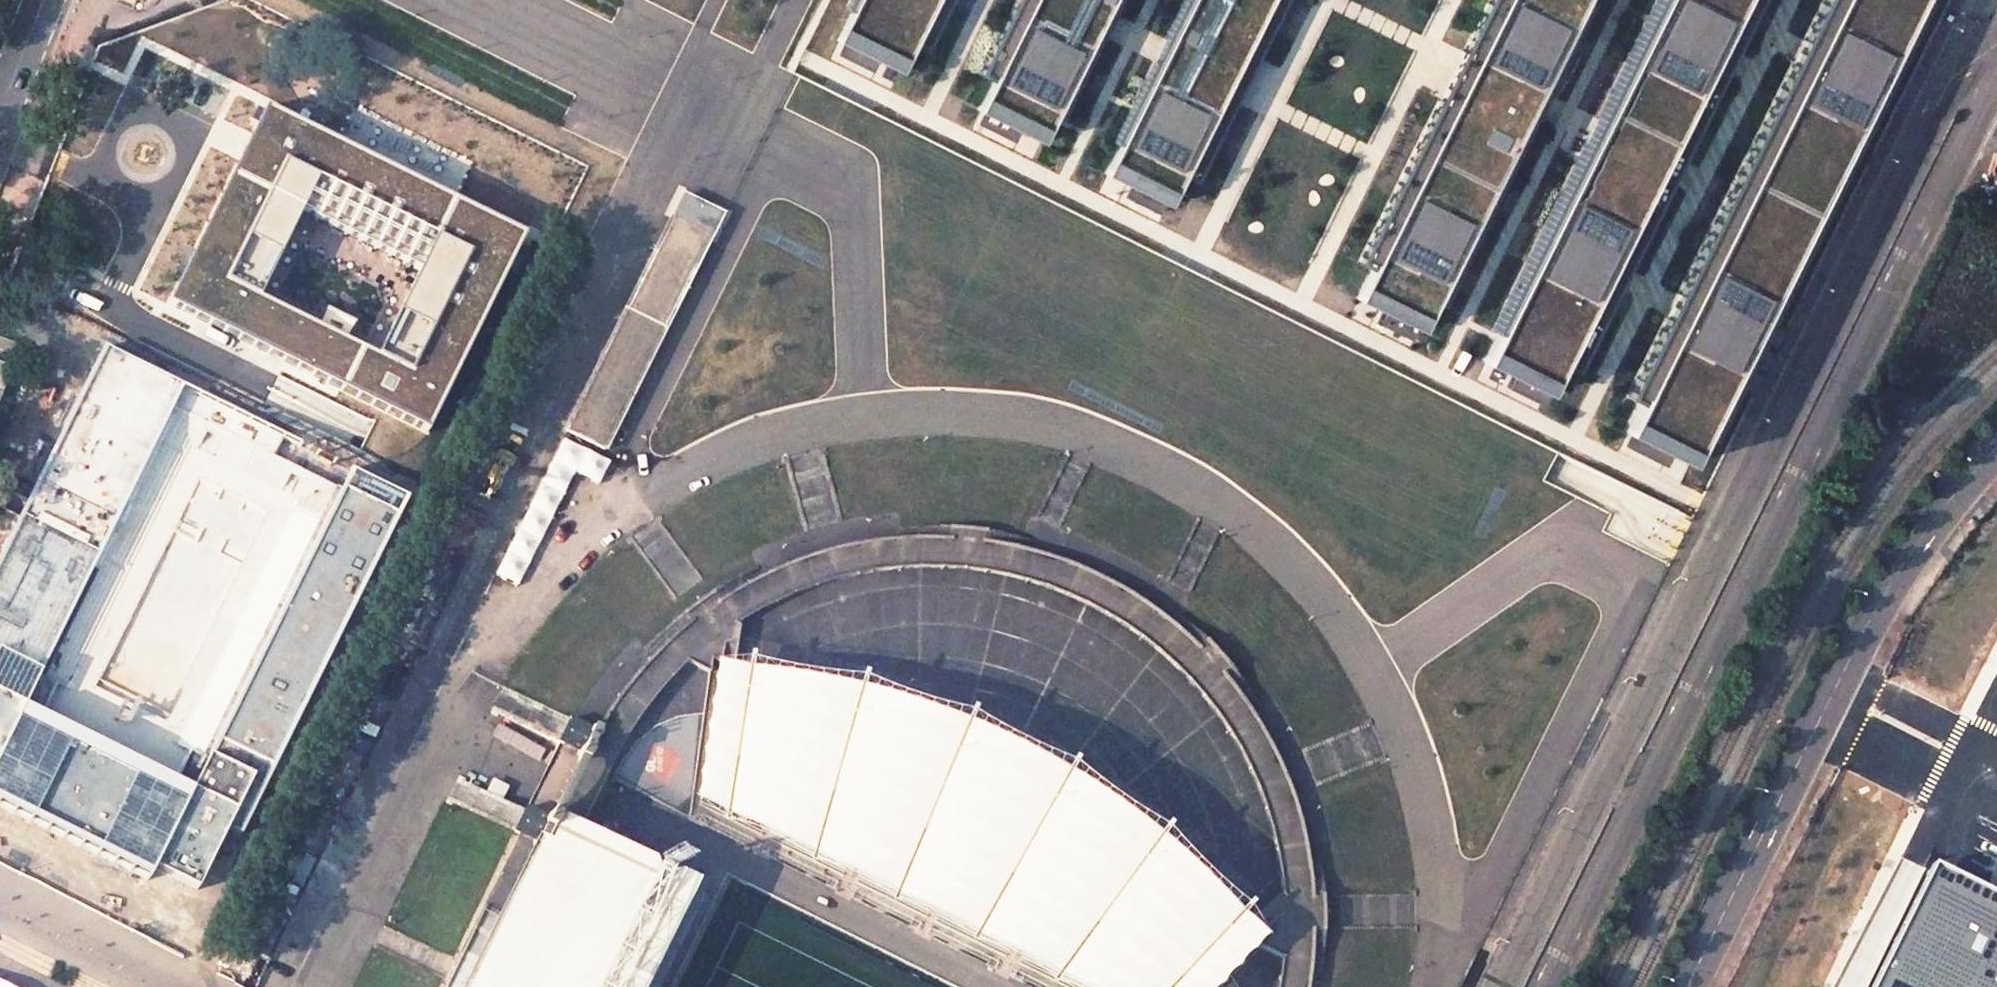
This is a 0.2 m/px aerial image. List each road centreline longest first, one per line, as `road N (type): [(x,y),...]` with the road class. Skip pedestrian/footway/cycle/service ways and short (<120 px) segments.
road 1 (unclassified): [(1978,0),(1505,986)]

